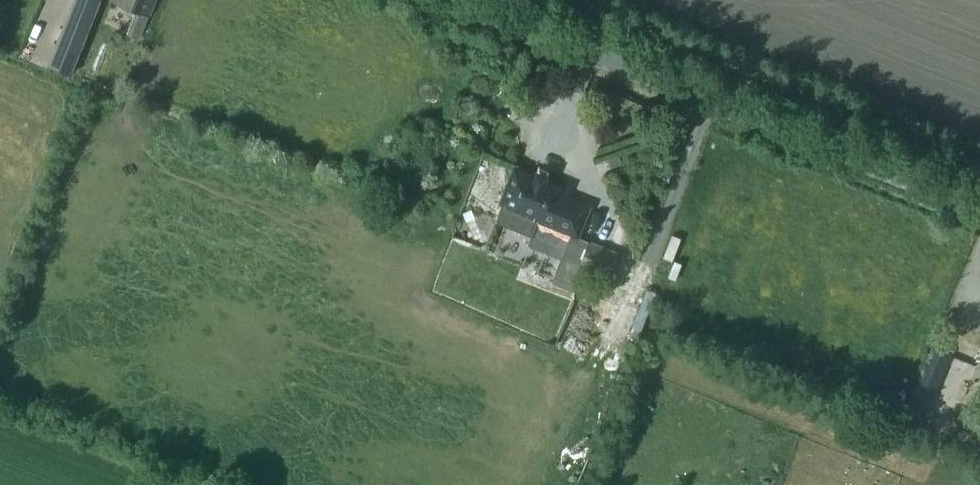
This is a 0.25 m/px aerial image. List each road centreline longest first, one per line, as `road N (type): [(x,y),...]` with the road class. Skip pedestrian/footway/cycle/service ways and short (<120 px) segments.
road 1 (tertiary): [(979,205),(469,0)]

